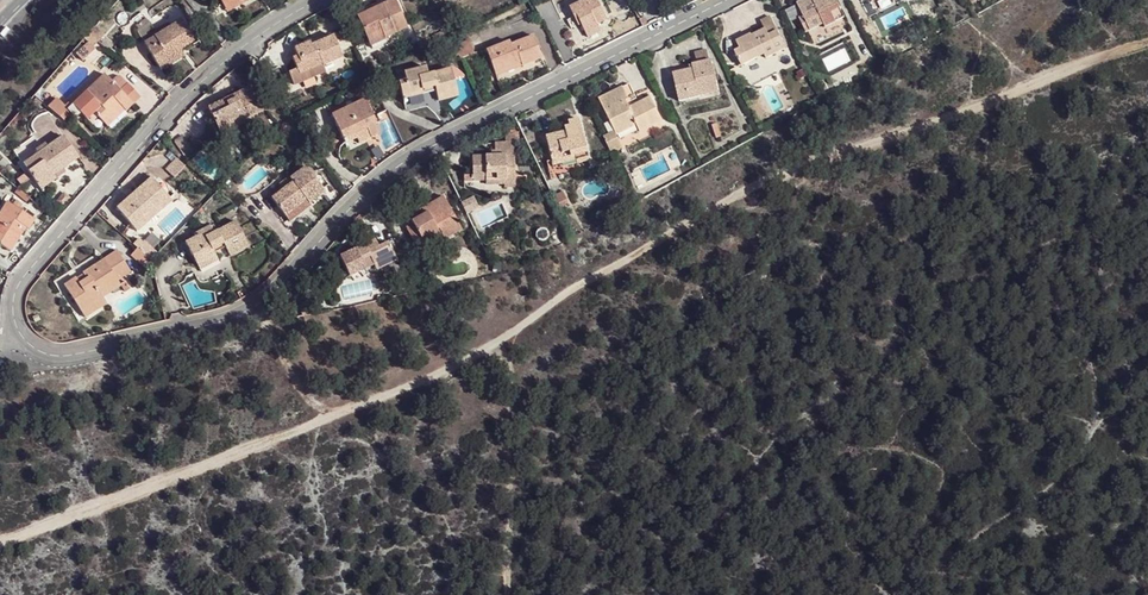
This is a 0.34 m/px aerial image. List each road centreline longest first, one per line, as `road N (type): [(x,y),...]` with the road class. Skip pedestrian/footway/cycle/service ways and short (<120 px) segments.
road 1 (residential): [(317,0),(239,49),(183,97),(23,276),(13,318),(33,346),(74,353),(262,302),(353,203),(397,167),(727,0)]
road 2 (track): [(1147,45),(763,179),(486,349),(0,543)]
road 3 (track): [(514,331),(518,594)]

